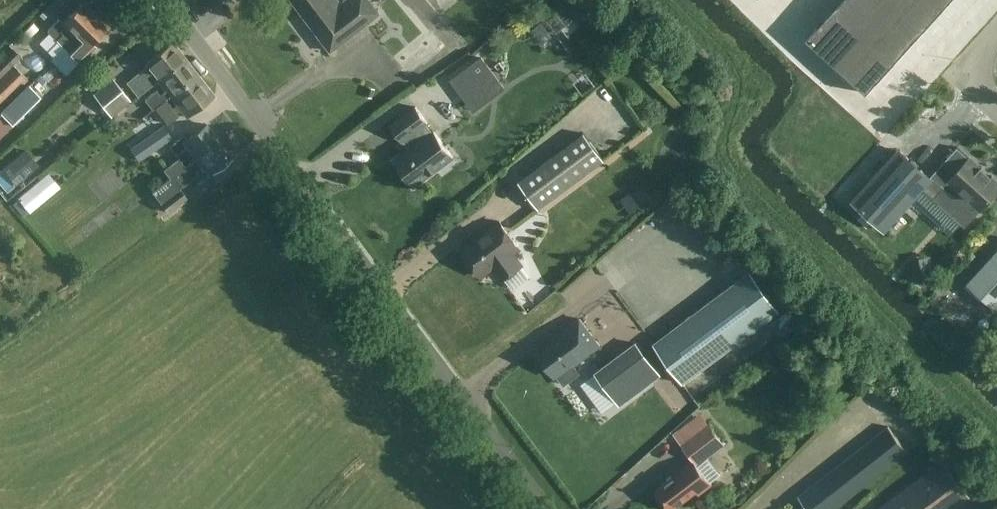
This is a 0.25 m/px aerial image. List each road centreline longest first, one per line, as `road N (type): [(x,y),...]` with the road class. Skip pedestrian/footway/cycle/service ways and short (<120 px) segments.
road 1 (unclassified): [(544,508),(162,0)]

